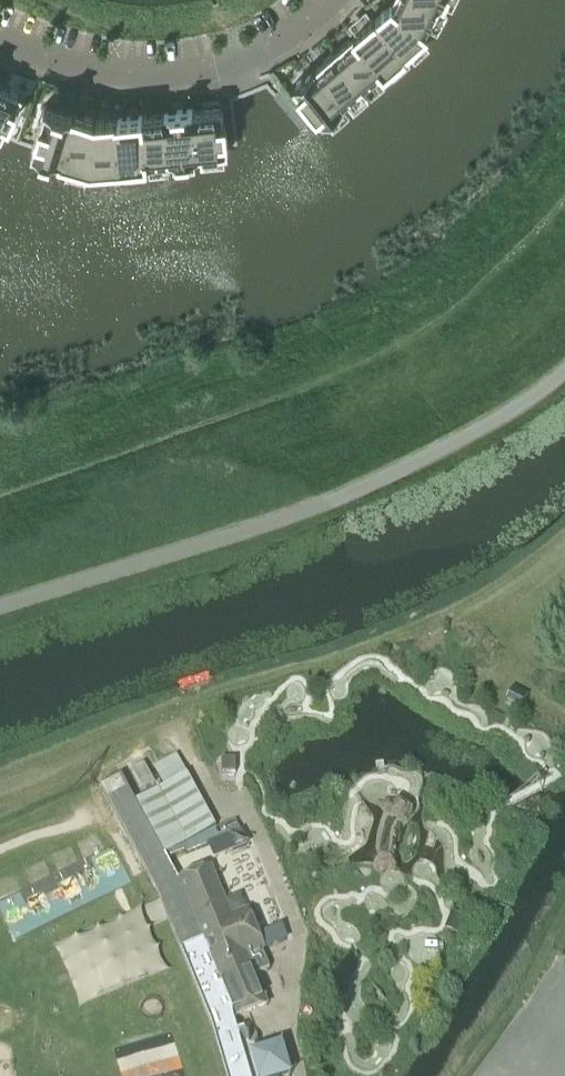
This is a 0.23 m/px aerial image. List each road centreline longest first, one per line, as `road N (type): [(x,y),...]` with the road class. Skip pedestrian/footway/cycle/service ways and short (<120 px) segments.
road 1 (residential): [(0,40),(51,61),(125,76),(199,73),(291,37),(330,0)]

